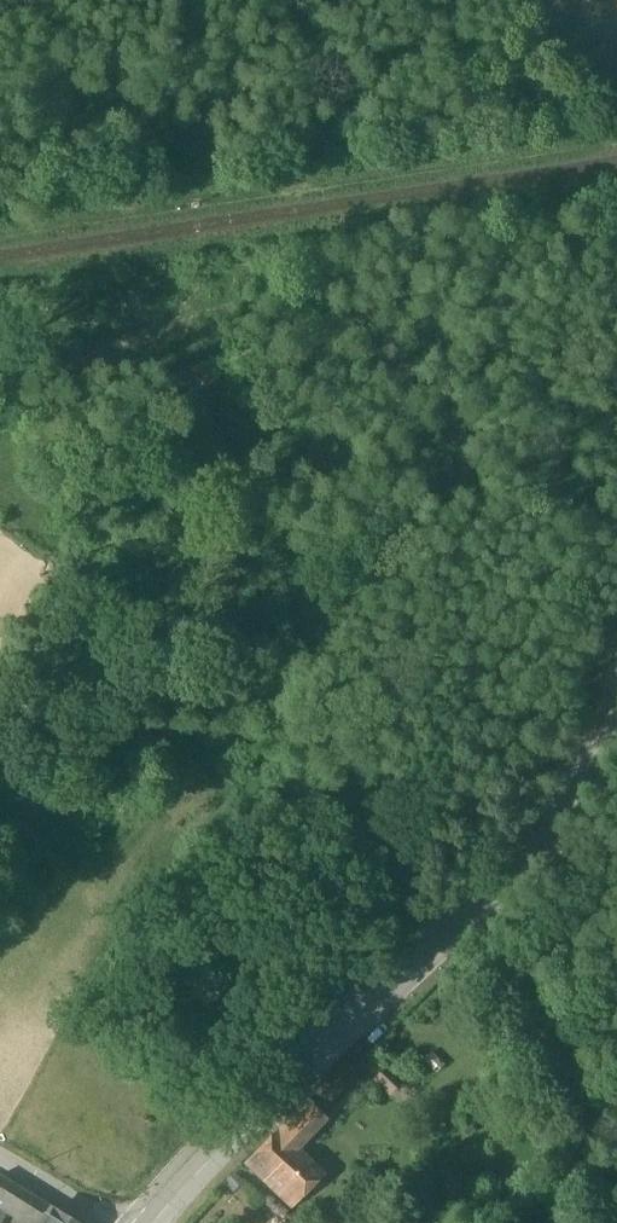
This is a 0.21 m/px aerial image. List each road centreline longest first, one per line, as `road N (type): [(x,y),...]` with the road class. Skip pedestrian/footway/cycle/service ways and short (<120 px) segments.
road 1 (tertiary): [(616,736),(516,878),(154,1222)]
road 2 (track): [(616,94),(555,53),(544,0)]
road 3 (residential): [(106,1222),(0,1165)]

